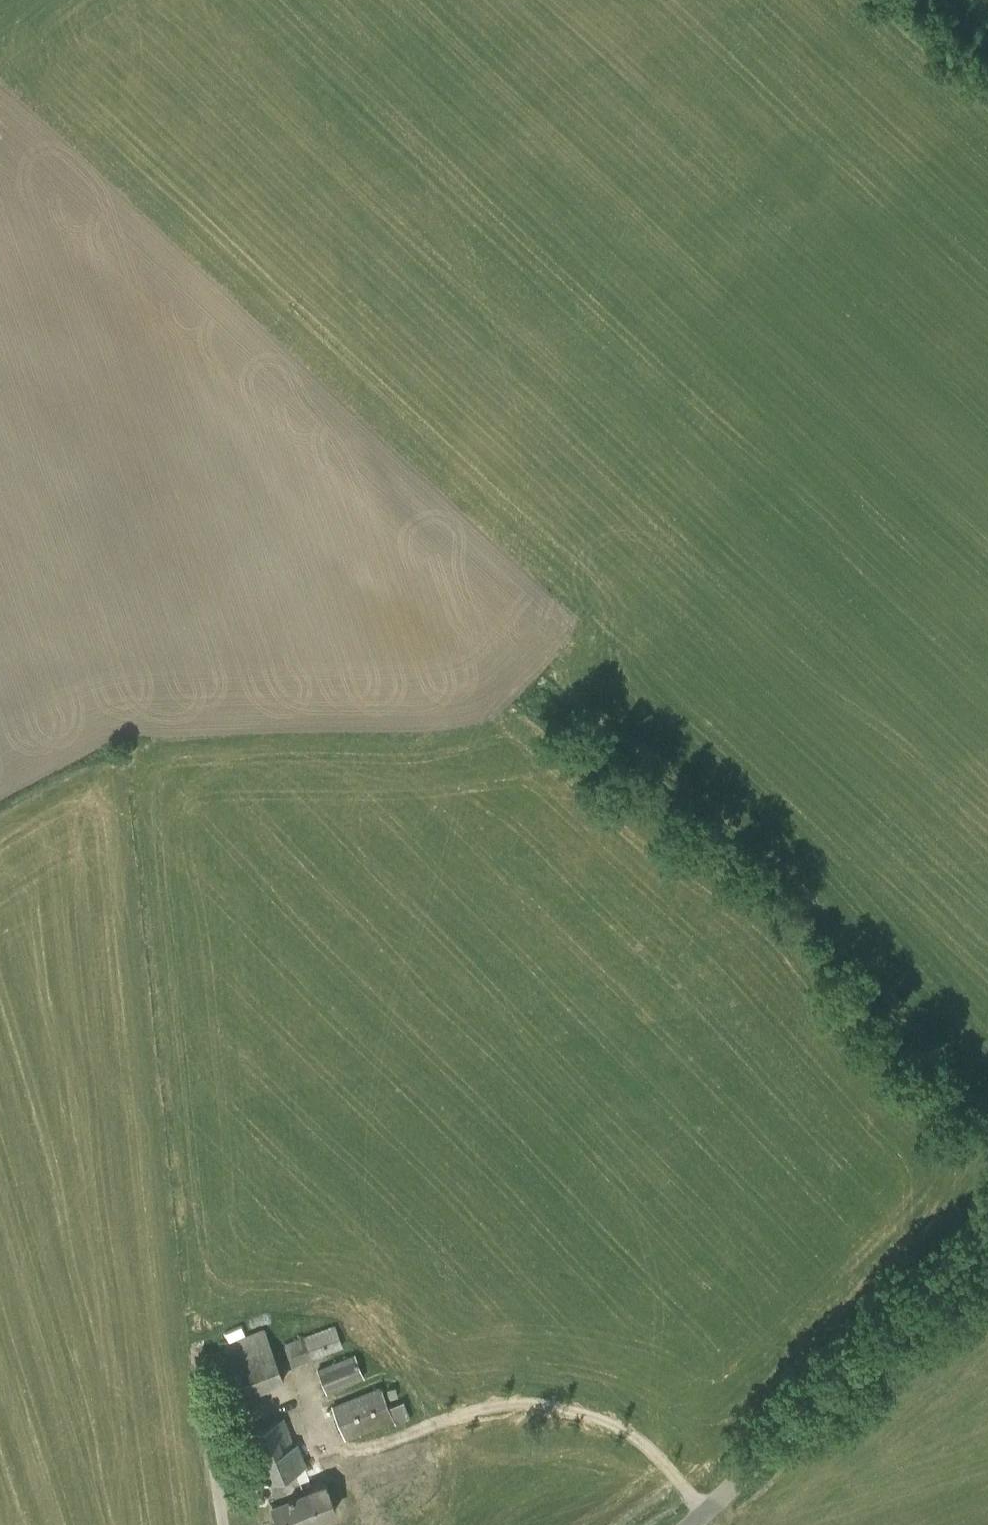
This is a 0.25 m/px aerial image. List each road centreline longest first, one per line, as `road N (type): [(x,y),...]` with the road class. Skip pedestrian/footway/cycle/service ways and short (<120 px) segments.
road 1 (tertiary): [(690,1524),(987,1220)]

